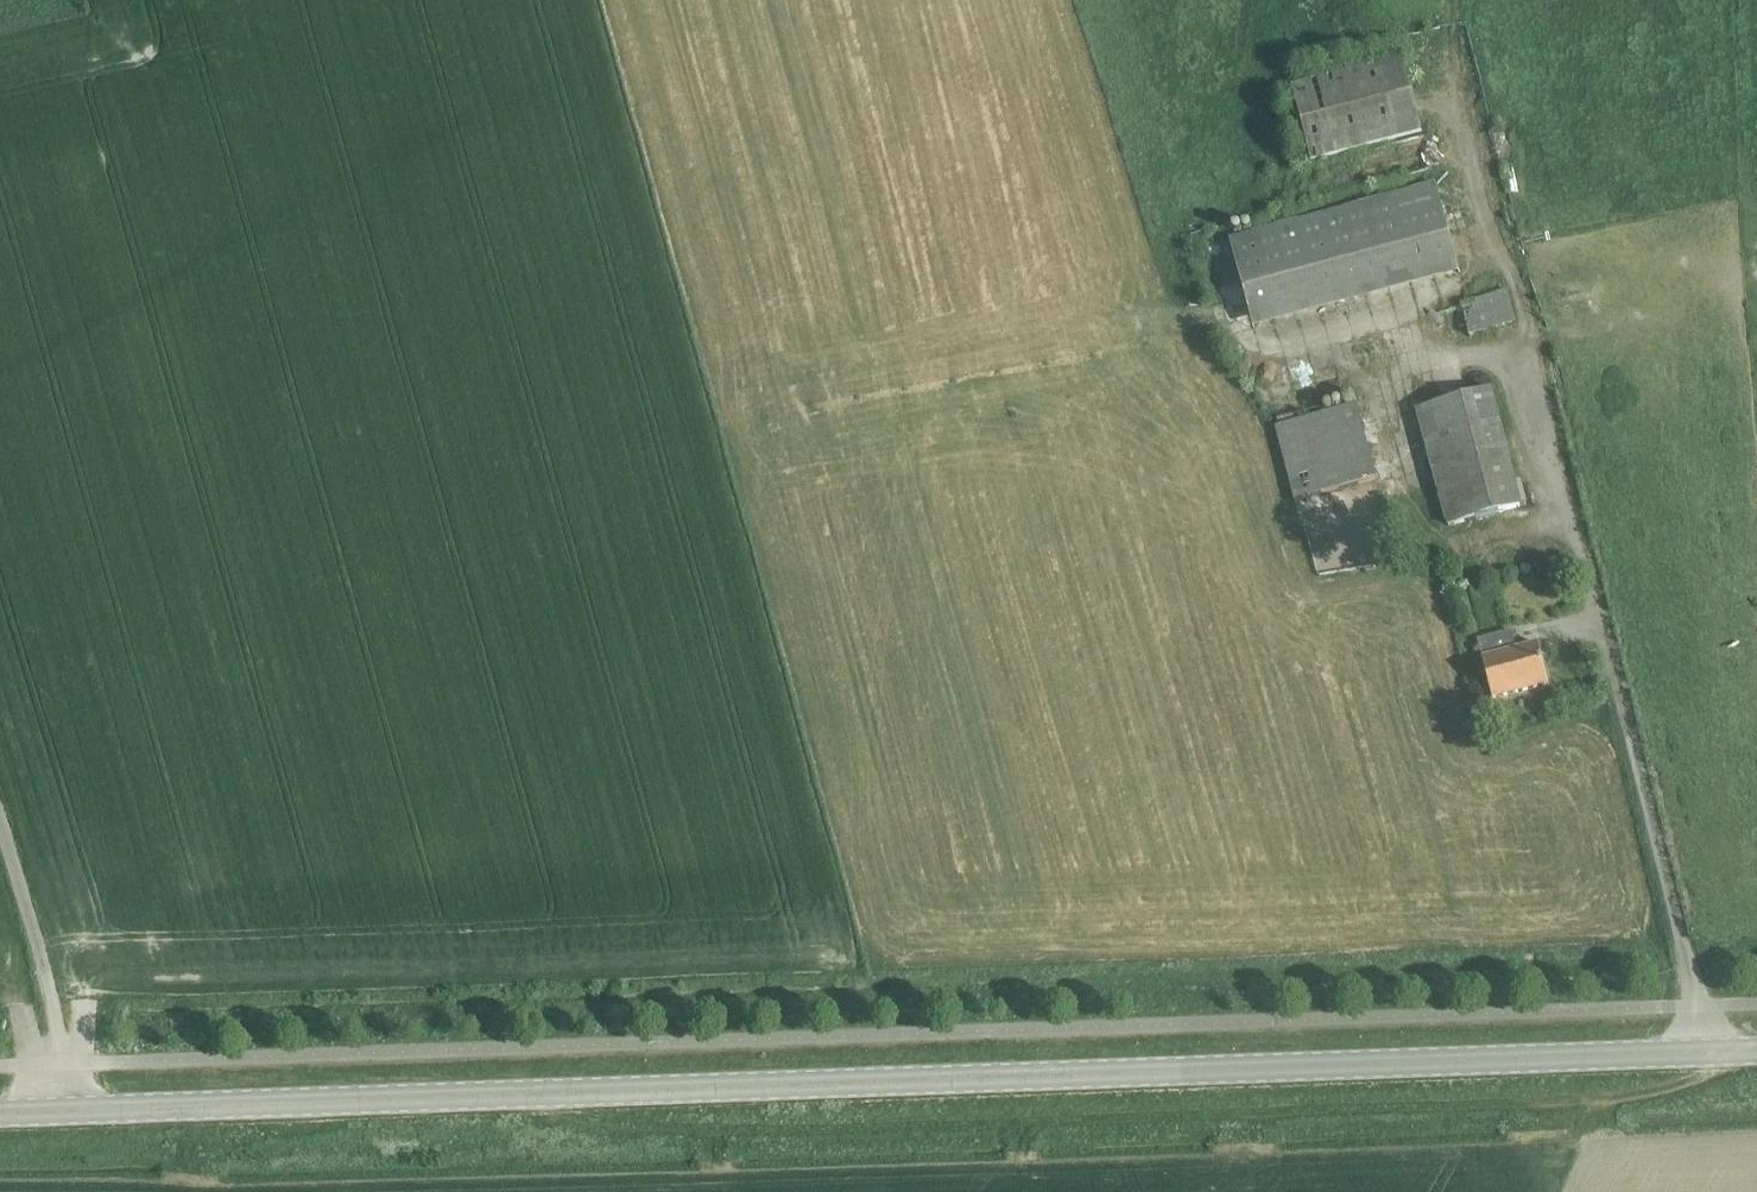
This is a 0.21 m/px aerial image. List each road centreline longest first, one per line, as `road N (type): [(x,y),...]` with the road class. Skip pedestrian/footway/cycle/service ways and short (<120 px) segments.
road 1 (secondary): [(0,1115),(1756,1051)]

